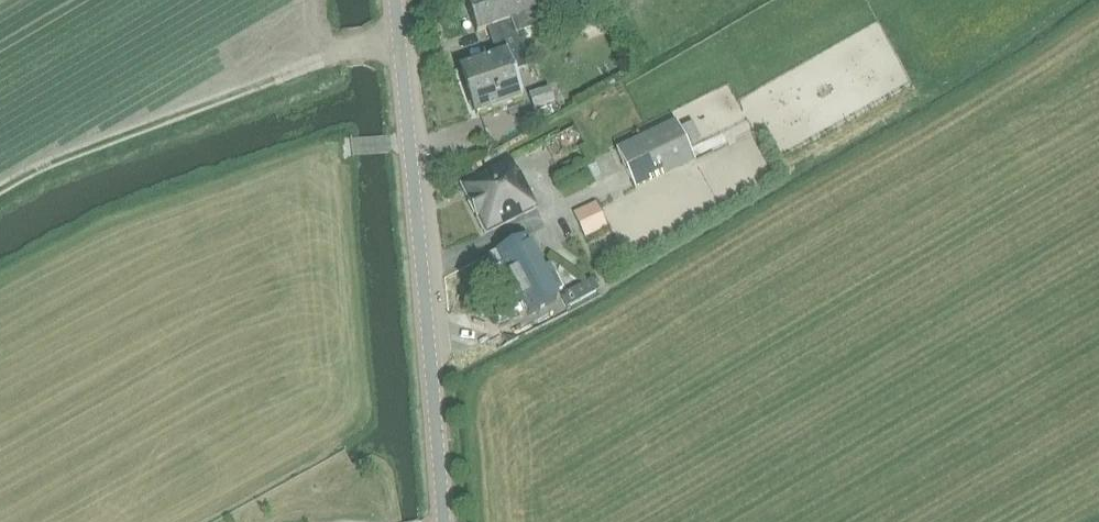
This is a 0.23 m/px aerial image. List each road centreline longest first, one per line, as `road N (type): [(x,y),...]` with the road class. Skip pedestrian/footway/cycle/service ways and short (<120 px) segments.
road 1 (tertiary): [(444,521),(395,0)]
road 2 (track): [(0,183),(45,157),(332,78),(400,46)]

